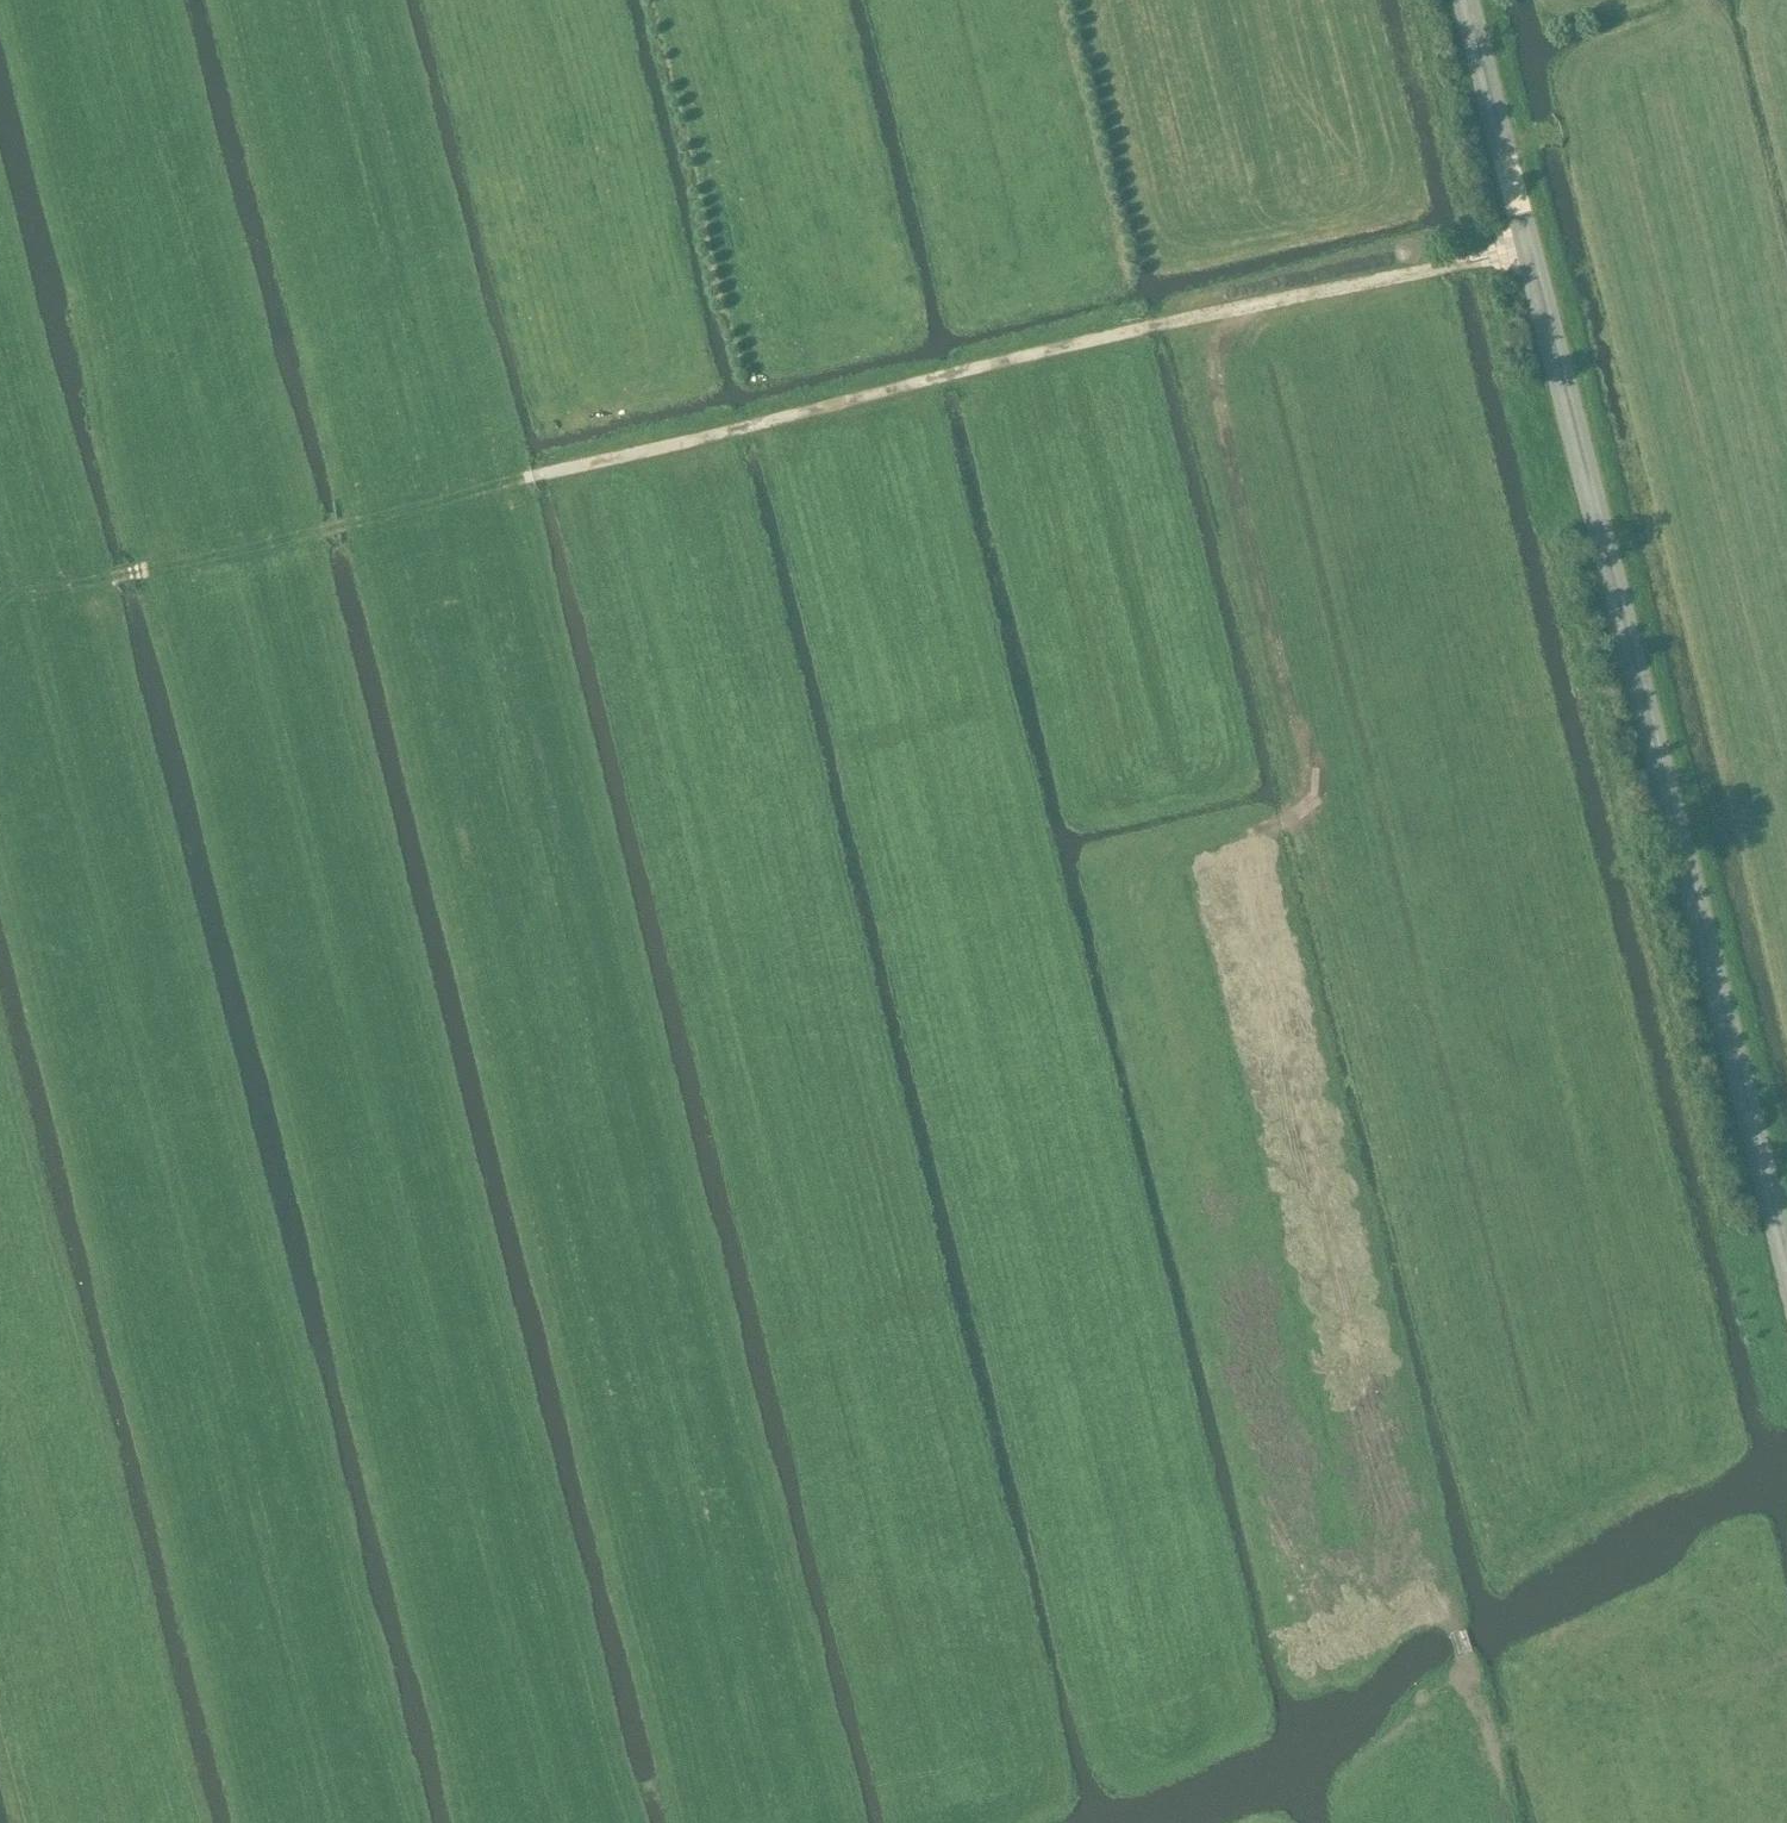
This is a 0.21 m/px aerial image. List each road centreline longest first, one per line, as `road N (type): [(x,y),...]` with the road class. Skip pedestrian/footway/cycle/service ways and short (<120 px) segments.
road 1 (tertiary): [(1786,1253),(1465,0)]

